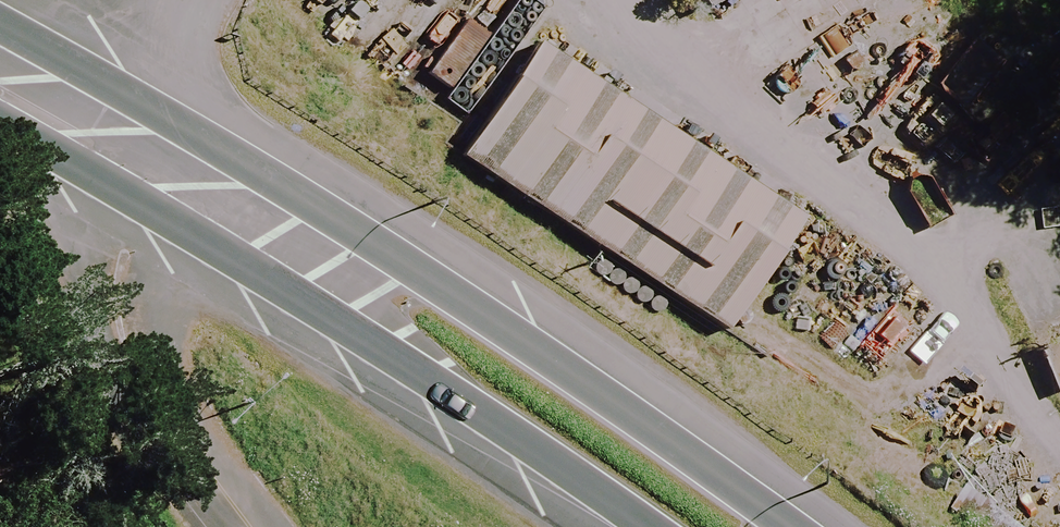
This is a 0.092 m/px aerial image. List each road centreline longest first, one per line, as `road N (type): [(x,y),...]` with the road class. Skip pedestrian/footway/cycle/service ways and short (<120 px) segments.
road 1 (trunk): [(0,36),(182,127),(796,526)]
road 2 (trunk): [(620,526),(145,207),(0,134)]

